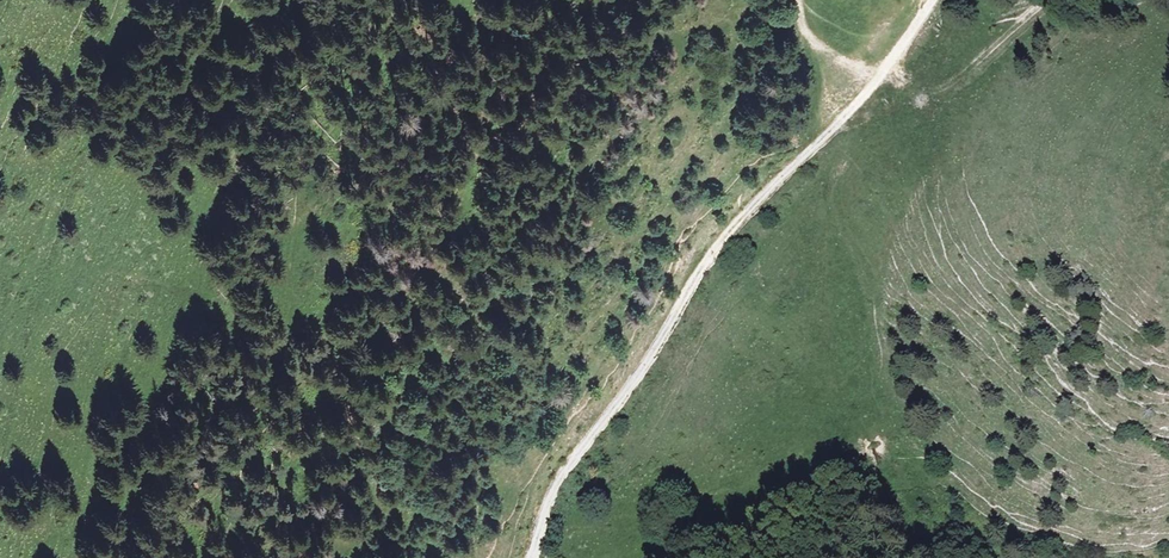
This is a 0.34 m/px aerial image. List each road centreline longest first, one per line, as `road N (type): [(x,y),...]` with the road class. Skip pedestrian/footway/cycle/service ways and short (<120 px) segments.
road 1 (track): [(533,557),(554,488),(649,359),(706,261),(883,74)]
road 2 (track): [(883,74),(950,83),(1044,0)]
road 3 (track): [(798,0),(813,41),(832,57),(883,74)]

